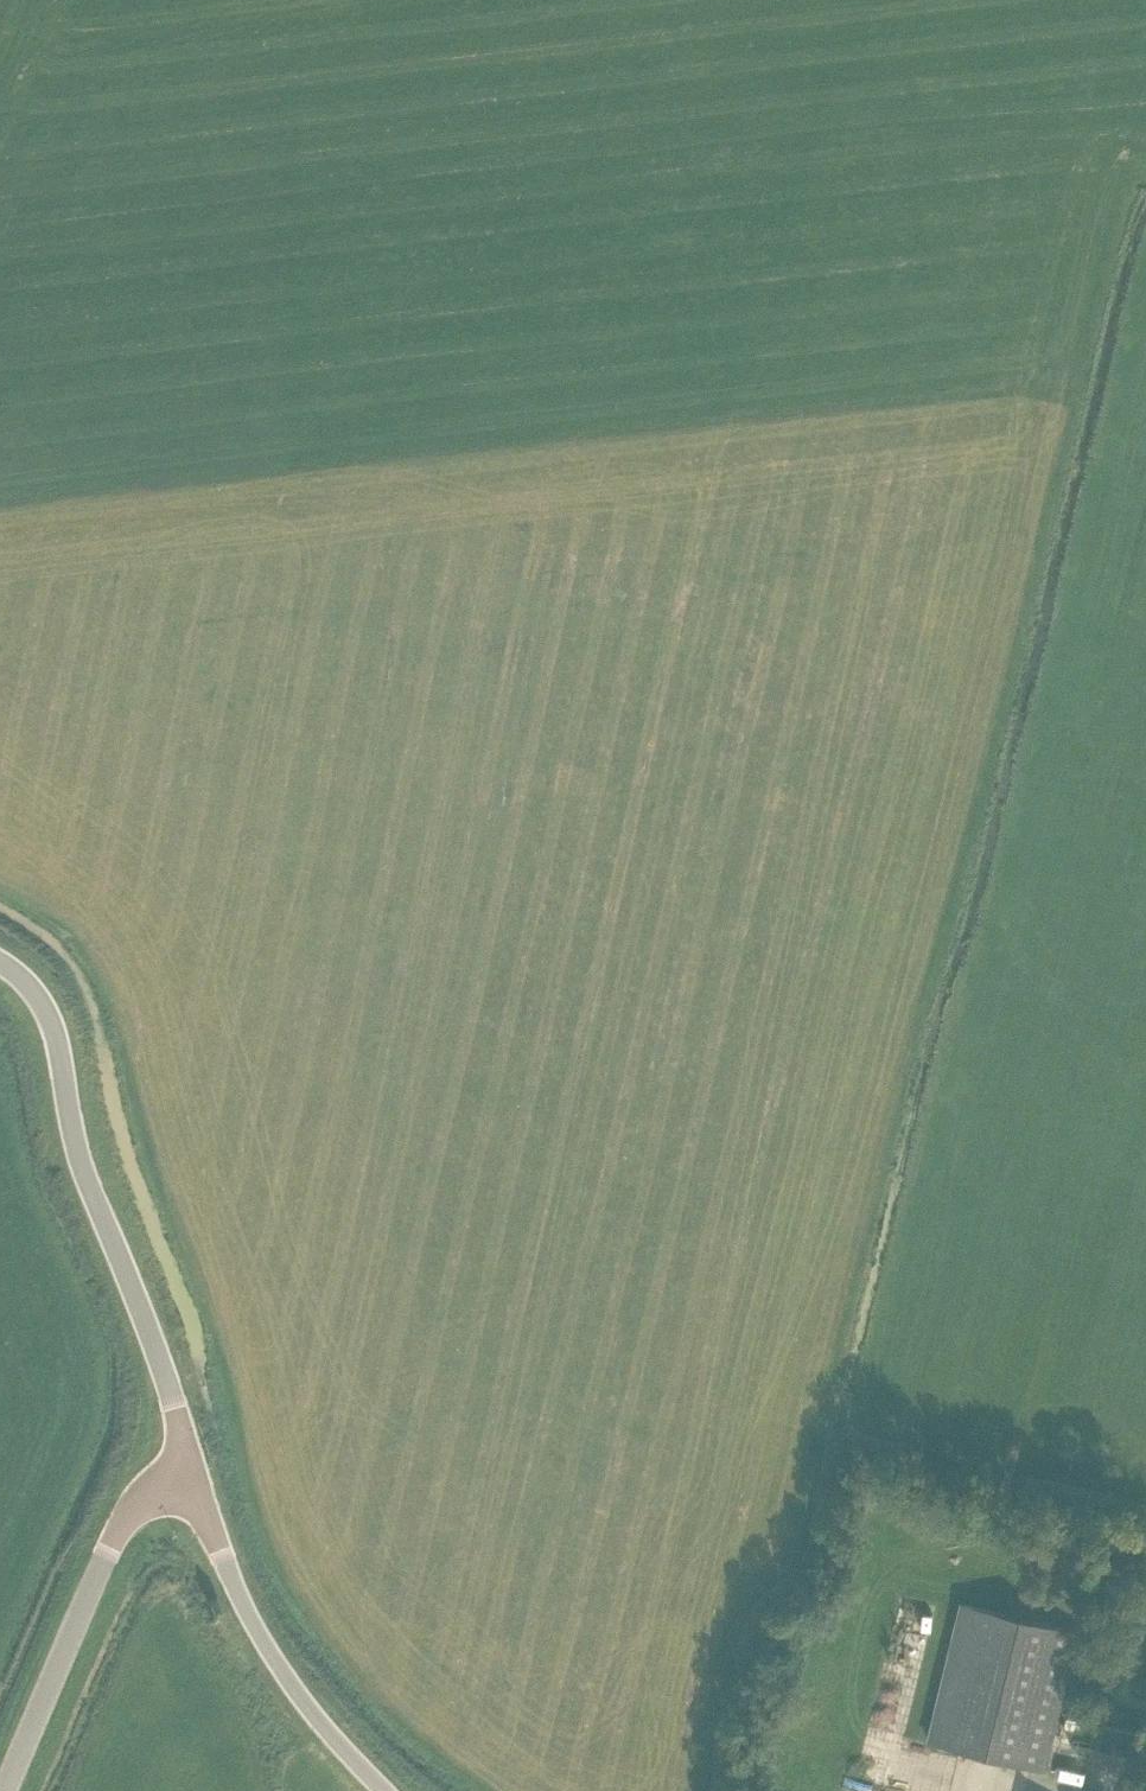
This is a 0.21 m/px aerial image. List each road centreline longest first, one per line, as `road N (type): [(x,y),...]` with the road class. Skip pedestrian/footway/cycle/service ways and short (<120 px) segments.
road 1 (tertiary): [(195,1470),(82,1160),(48,1019),(32,988),(0,961)]
road 2 (tertiary): [(9,1790),(133,1503),(195,1470)]
road 3 (tertiary): [(380,1790),(286,1676),(244,1605),(195,1470)]

